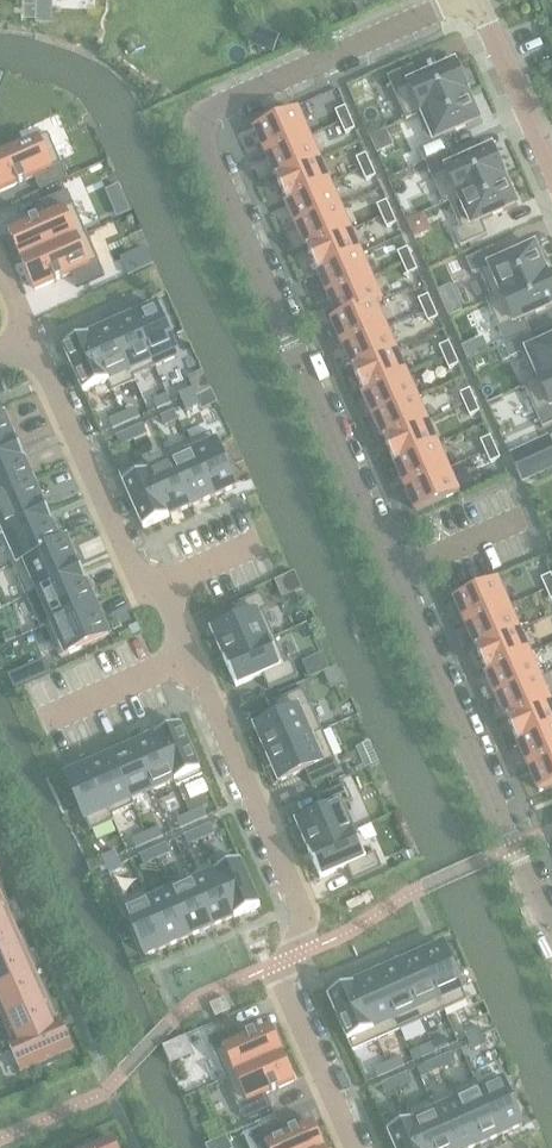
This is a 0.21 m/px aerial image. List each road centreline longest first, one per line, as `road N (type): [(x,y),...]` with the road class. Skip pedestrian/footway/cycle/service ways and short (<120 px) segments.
road 1 (residential): [(551,939),(205,143),(208,122),(224,110),(463,0)]
road 2 (residential): [(357,1147),(284,981),(300,909),(164,597),(144,592),(29,344)]
road 3 (residential): [(551,163),(479,0)]

